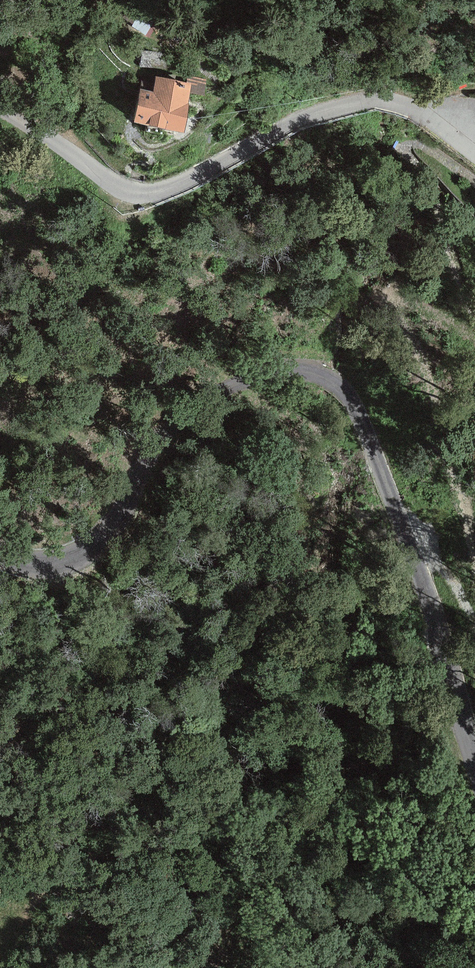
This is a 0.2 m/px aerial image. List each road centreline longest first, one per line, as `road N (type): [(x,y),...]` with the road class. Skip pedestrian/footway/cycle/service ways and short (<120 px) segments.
road 1 (tertiary): [(474,765),(426,593),(369,435),(331,380),(277,374),(176,422),(115,524),(88,551),(51,563),(0,553)]
road 2 (unclassified): [(474,137),(407,106),(369,101),(315,115),(165,188),(139,193),(0,109)]
road 3 (track): [(474,872),(323,730),(260,742),(224,840),(206,967)]

